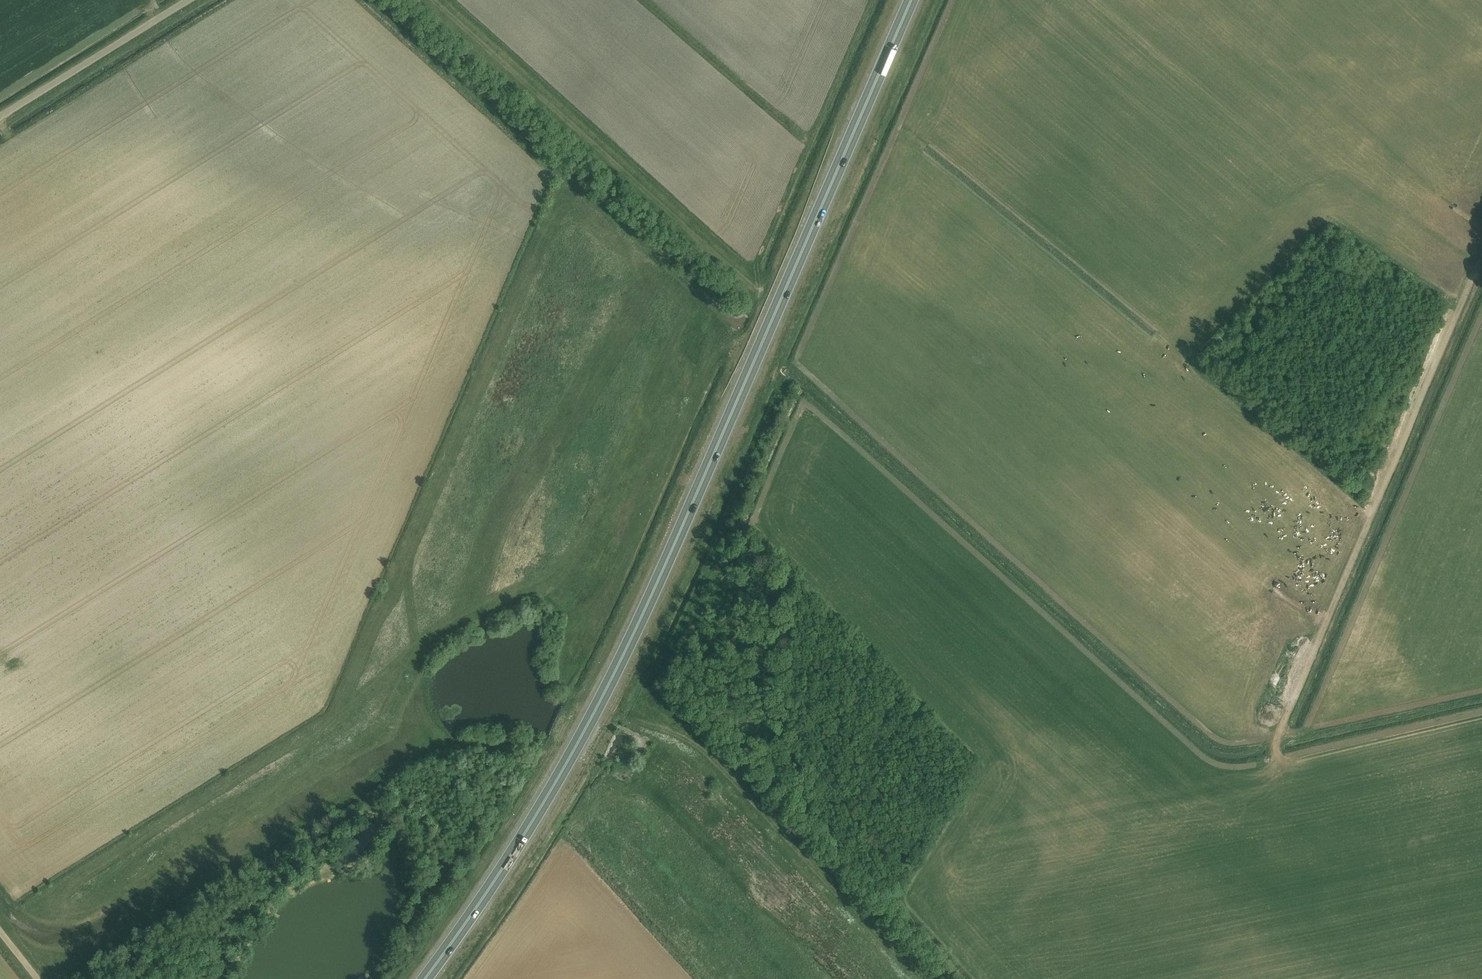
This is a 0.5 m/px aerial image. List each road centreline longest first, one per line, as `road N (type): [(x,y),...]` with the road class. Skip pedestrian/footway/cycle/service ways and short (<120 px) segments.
road 1 (trunk): [(424,978),(591,718),(669,558),(910,0)]
road 2 (track): [(1275,772),(1276,743),(1480,263)]
road 3 (track): [(432,0),(766,301)]
road 4 (unclassified): [(0,118),(194,0)]

